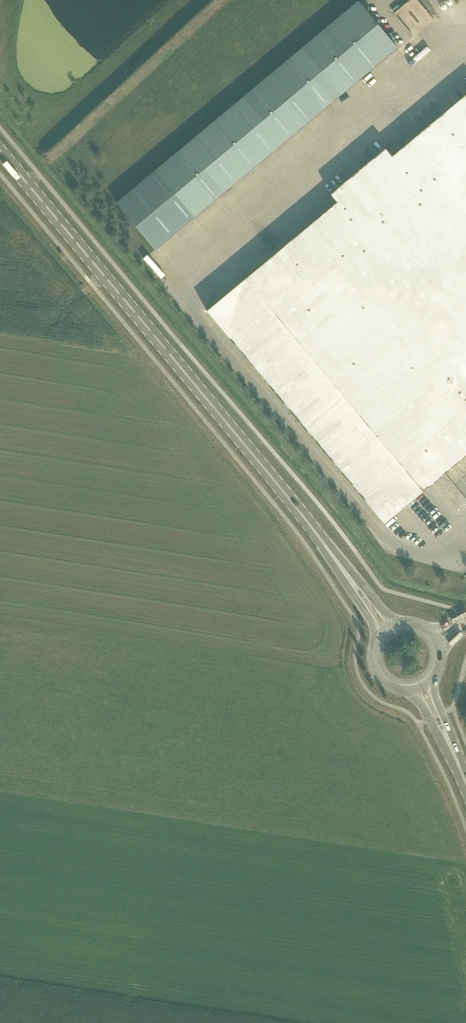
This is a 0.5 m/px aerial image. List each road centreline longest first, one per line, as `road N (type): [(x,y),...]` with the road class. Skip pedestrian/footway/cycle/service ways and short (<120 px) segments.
road 1 (primary): [(353,586),(0,148)]

